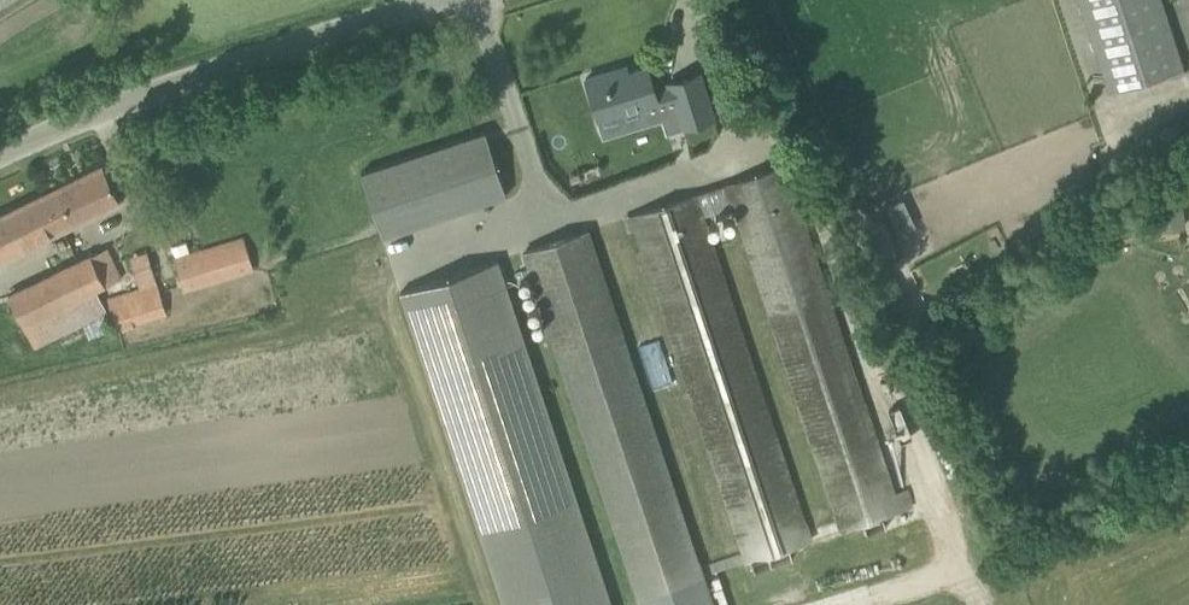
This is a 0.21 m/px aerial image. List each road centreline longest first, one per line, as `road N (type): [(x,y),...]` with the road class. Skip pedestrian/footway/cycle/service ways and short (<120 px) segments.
road 1 (unclassified): [(0,154),(89,111),(431,0)]

